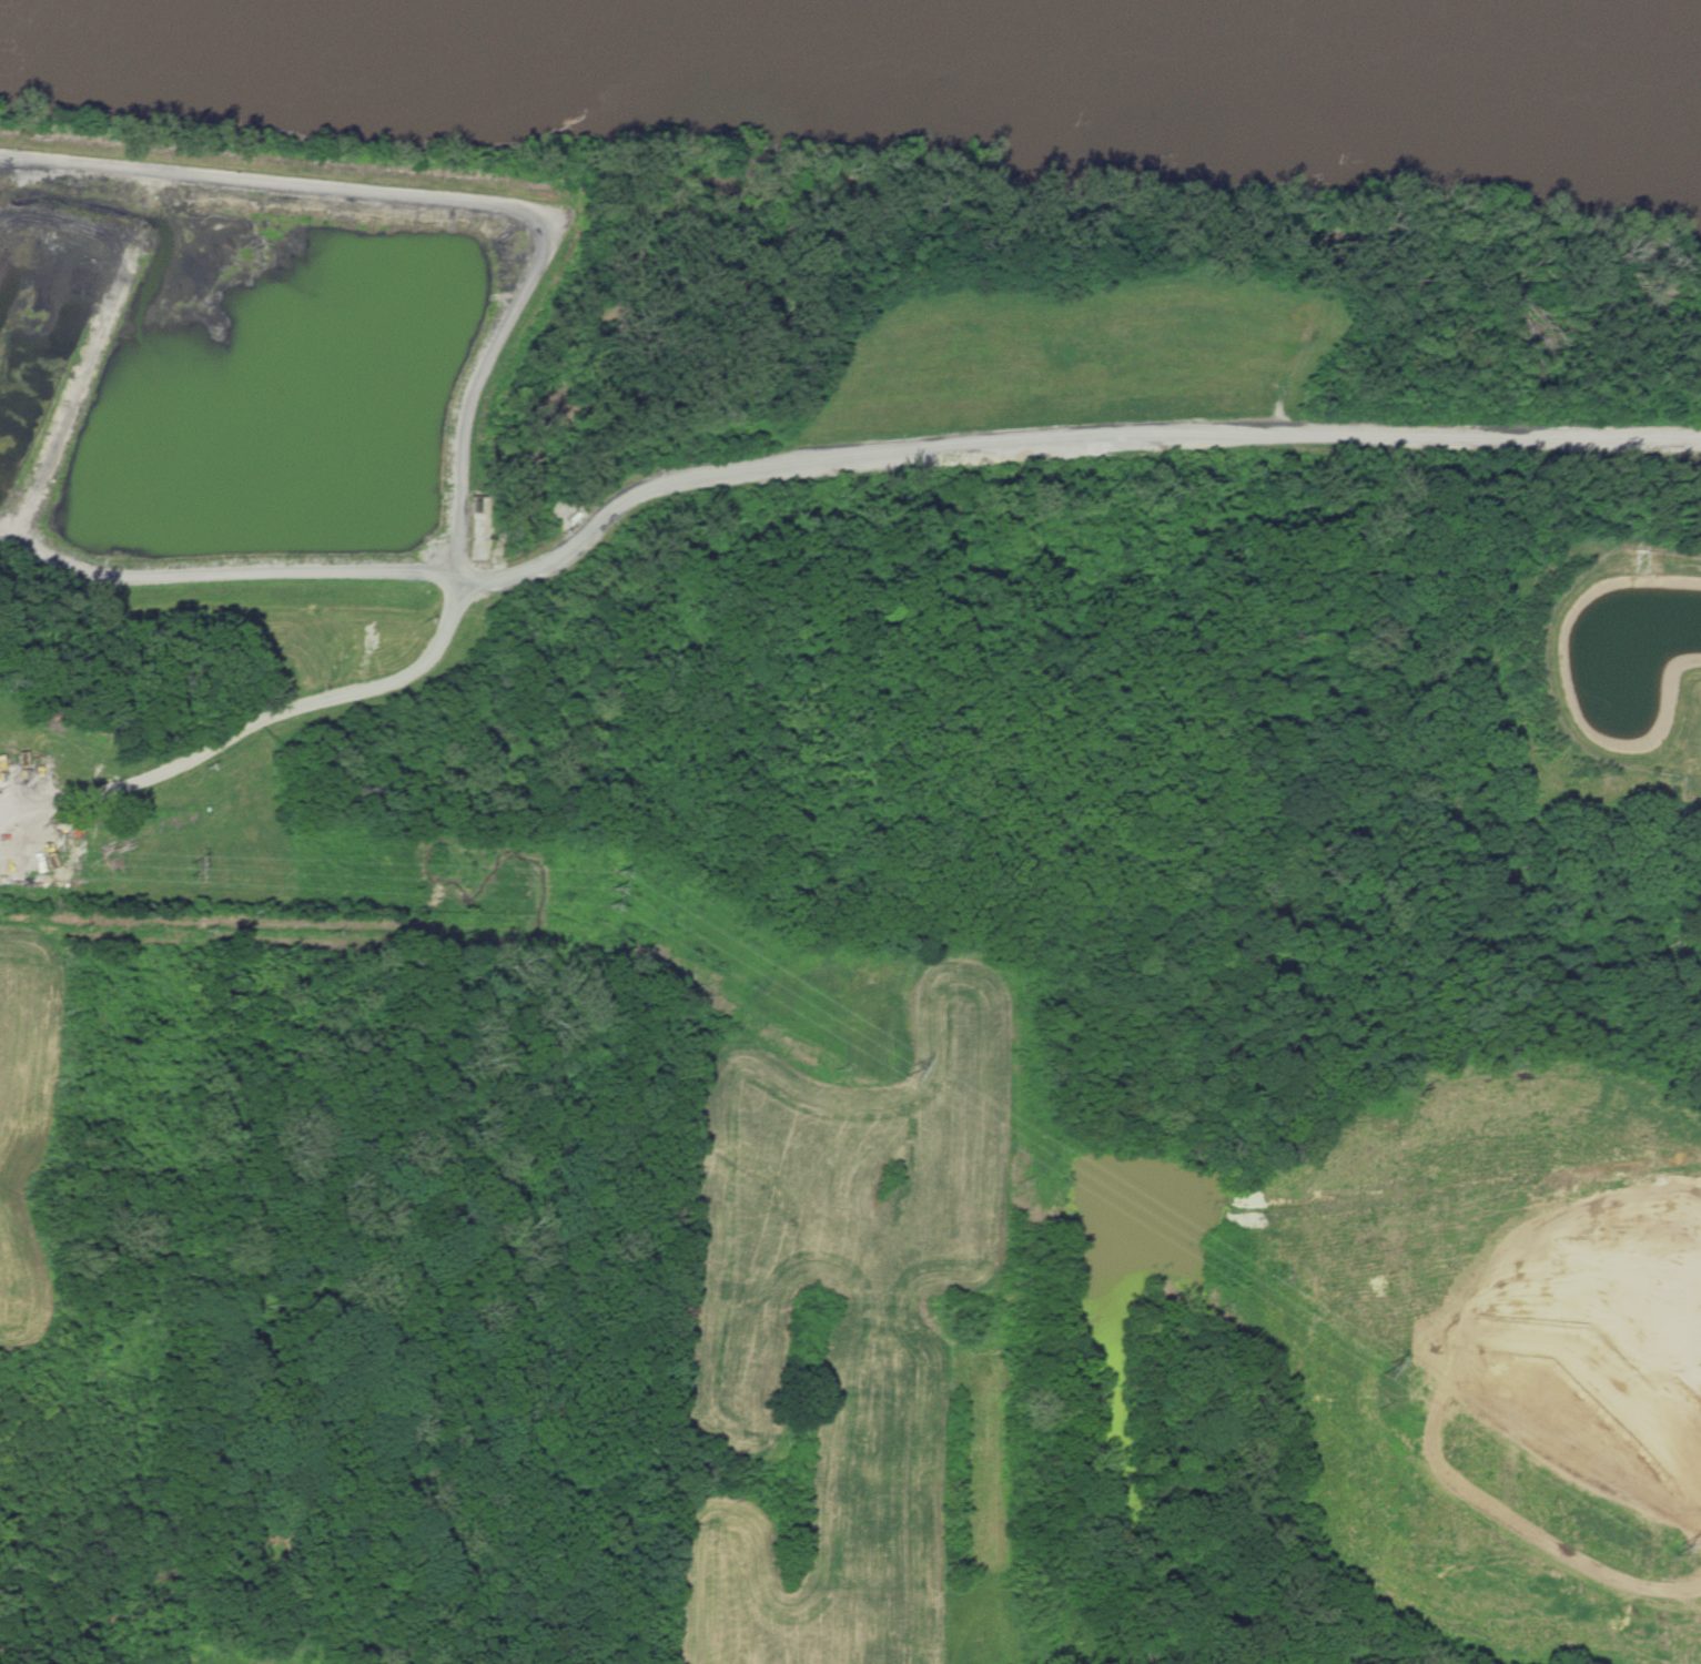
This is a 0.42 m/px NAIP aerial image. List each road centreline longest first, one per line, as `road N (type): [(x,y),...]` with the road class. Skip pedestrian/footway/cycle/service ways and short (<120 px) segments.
road 1 (residential): [(449,582),(443,655),(392,702),(288,721),(123,803),(0,806)]

